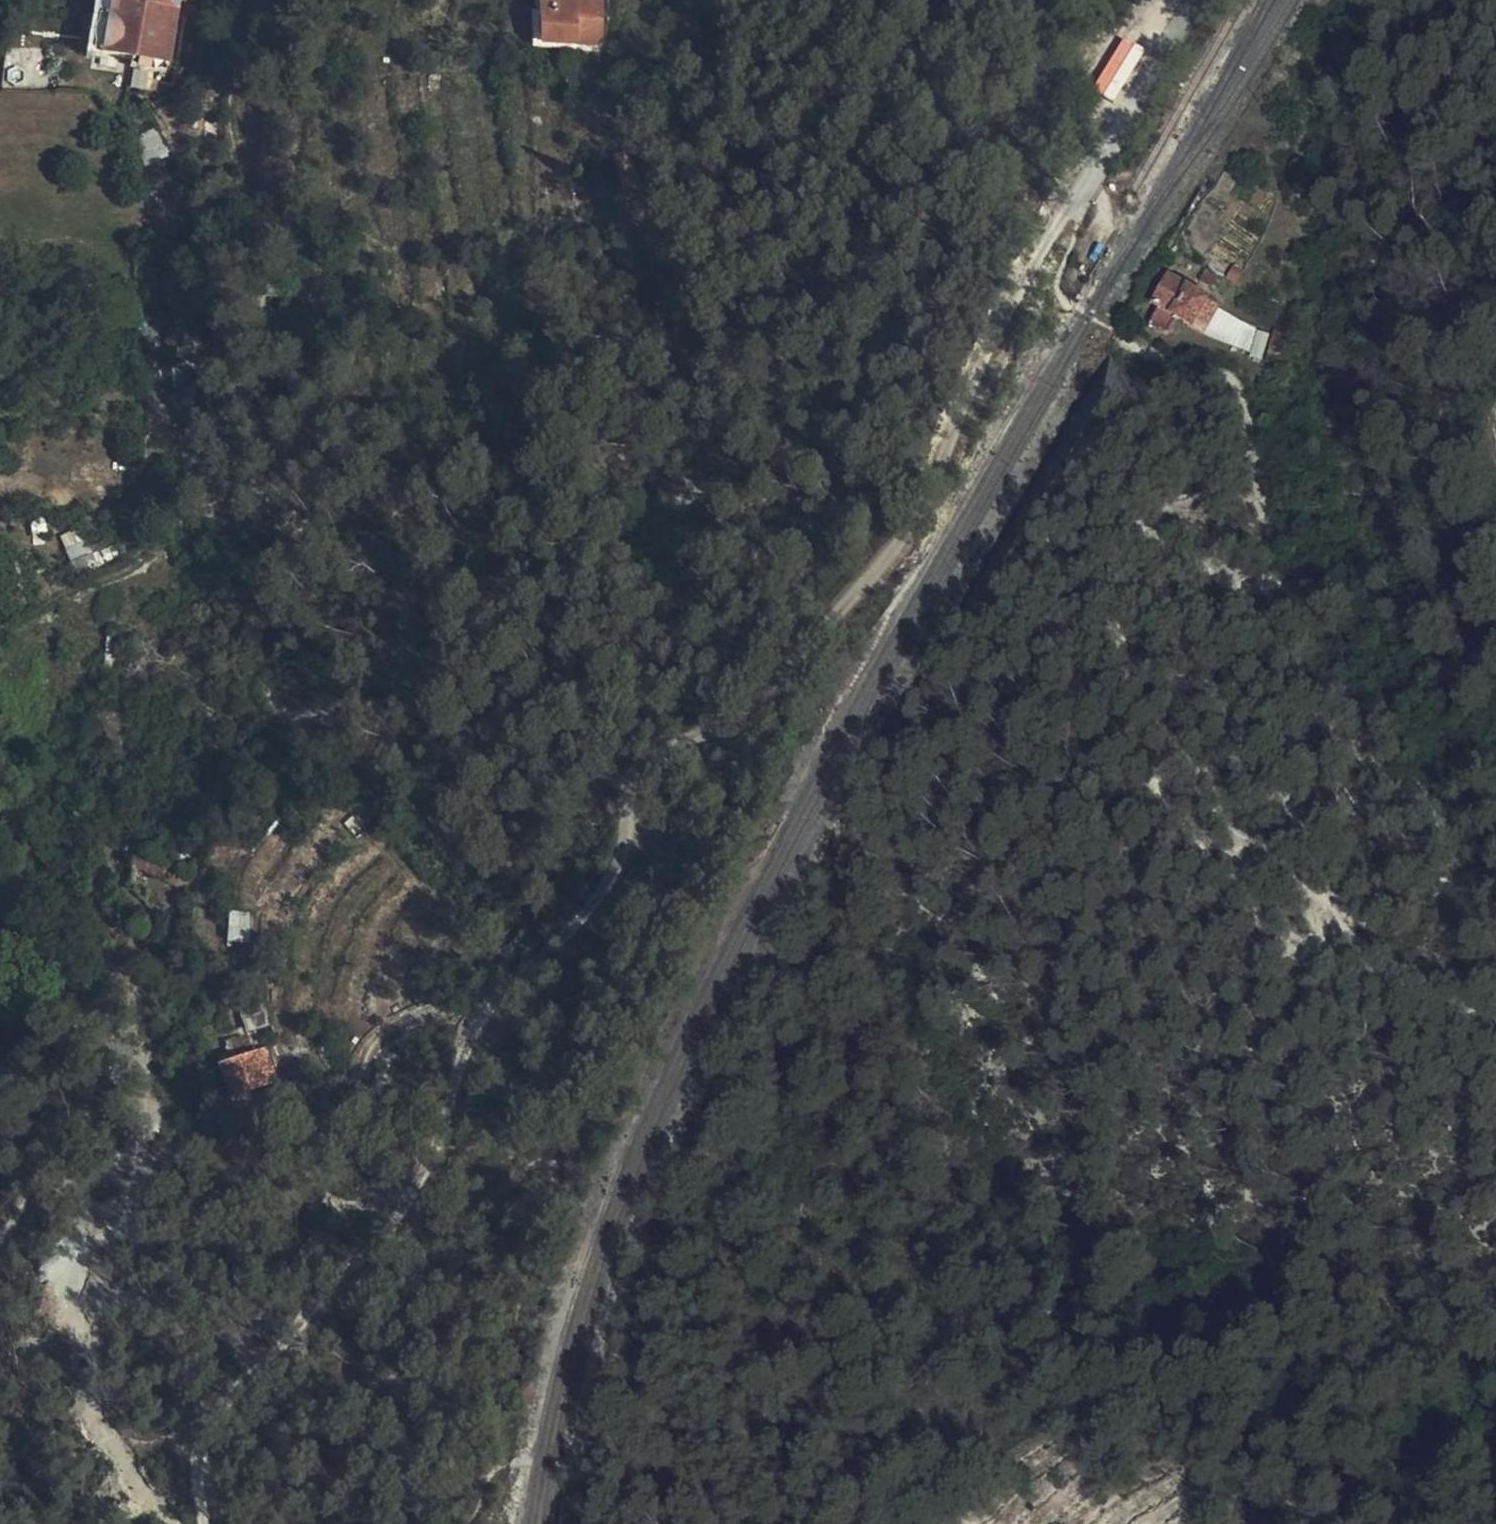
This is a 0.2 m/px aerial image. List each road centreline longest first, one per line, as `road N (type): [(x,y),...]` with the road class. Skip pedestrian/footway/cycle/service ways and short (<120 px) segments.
road 1 (track): [(204,1523),(201,1456),(218,1414),(406,1203),(452,1113),(482,1013),(507,975),(559,943),(613,880),(641,762),(661,743),(701,739),(752,710),(906,541),(1031,260),(1078,204)]
road 2 (track): [(482,1013),(400,1024),(374,1043),(361,1068)]

